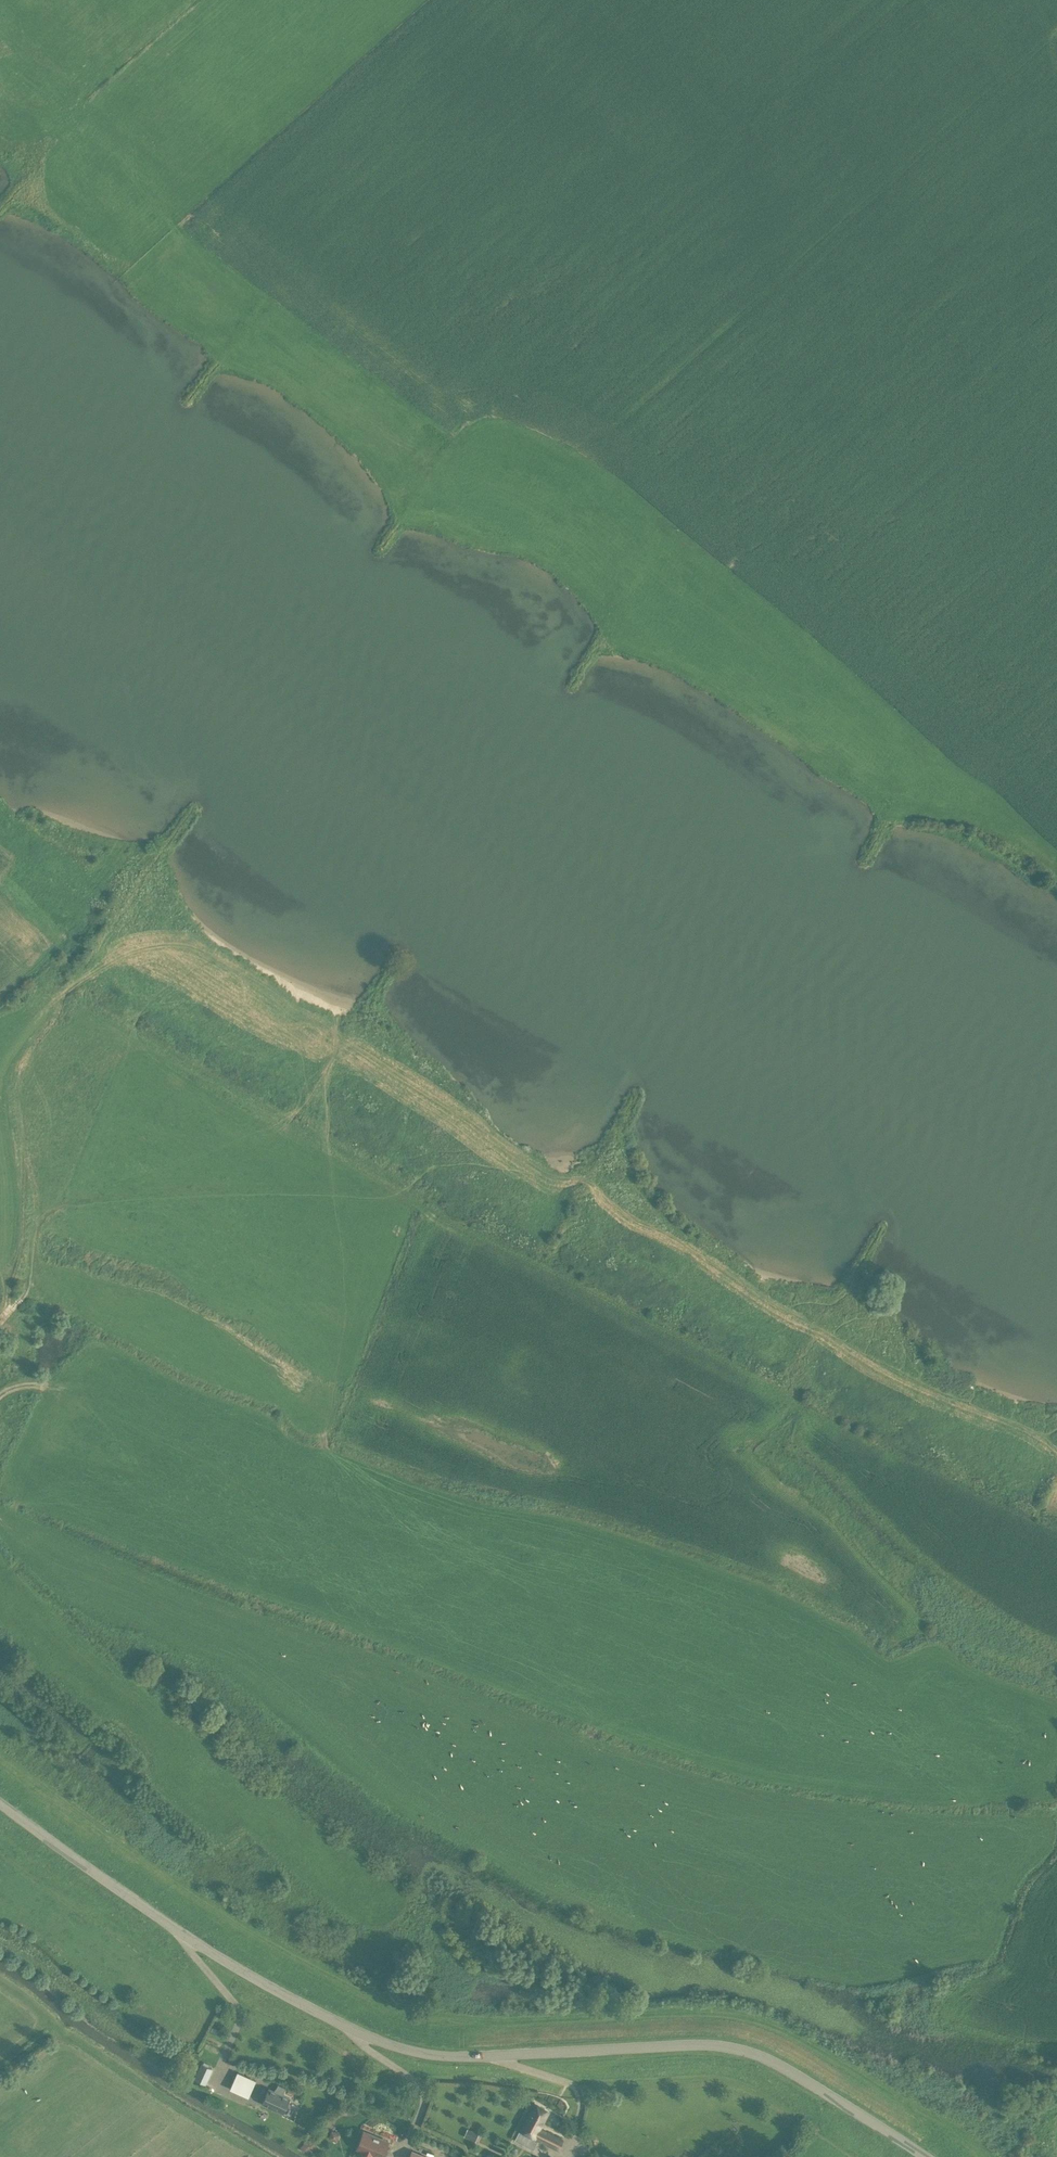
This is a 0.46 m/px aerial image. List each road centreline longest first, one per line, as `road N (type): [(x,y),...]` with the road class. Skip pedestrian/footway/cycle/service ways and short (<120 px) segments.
road 1 (tertiary): [(923,2156),(756,2051),(701,2045),(461,2057),(357,2032),(269,1989),(0,1804)]
road 2 (track): [(339,1052),(241,967),(190,948),(142,951),(67,988),(37,1019),(32,1072),(45,1150),(35,1237),(27,1291),(0,1320)]
road 3 (track): [(312,1673),(56,1554),(0,1517)]
road 4 (track): [(0,1984),(265,2156)]

